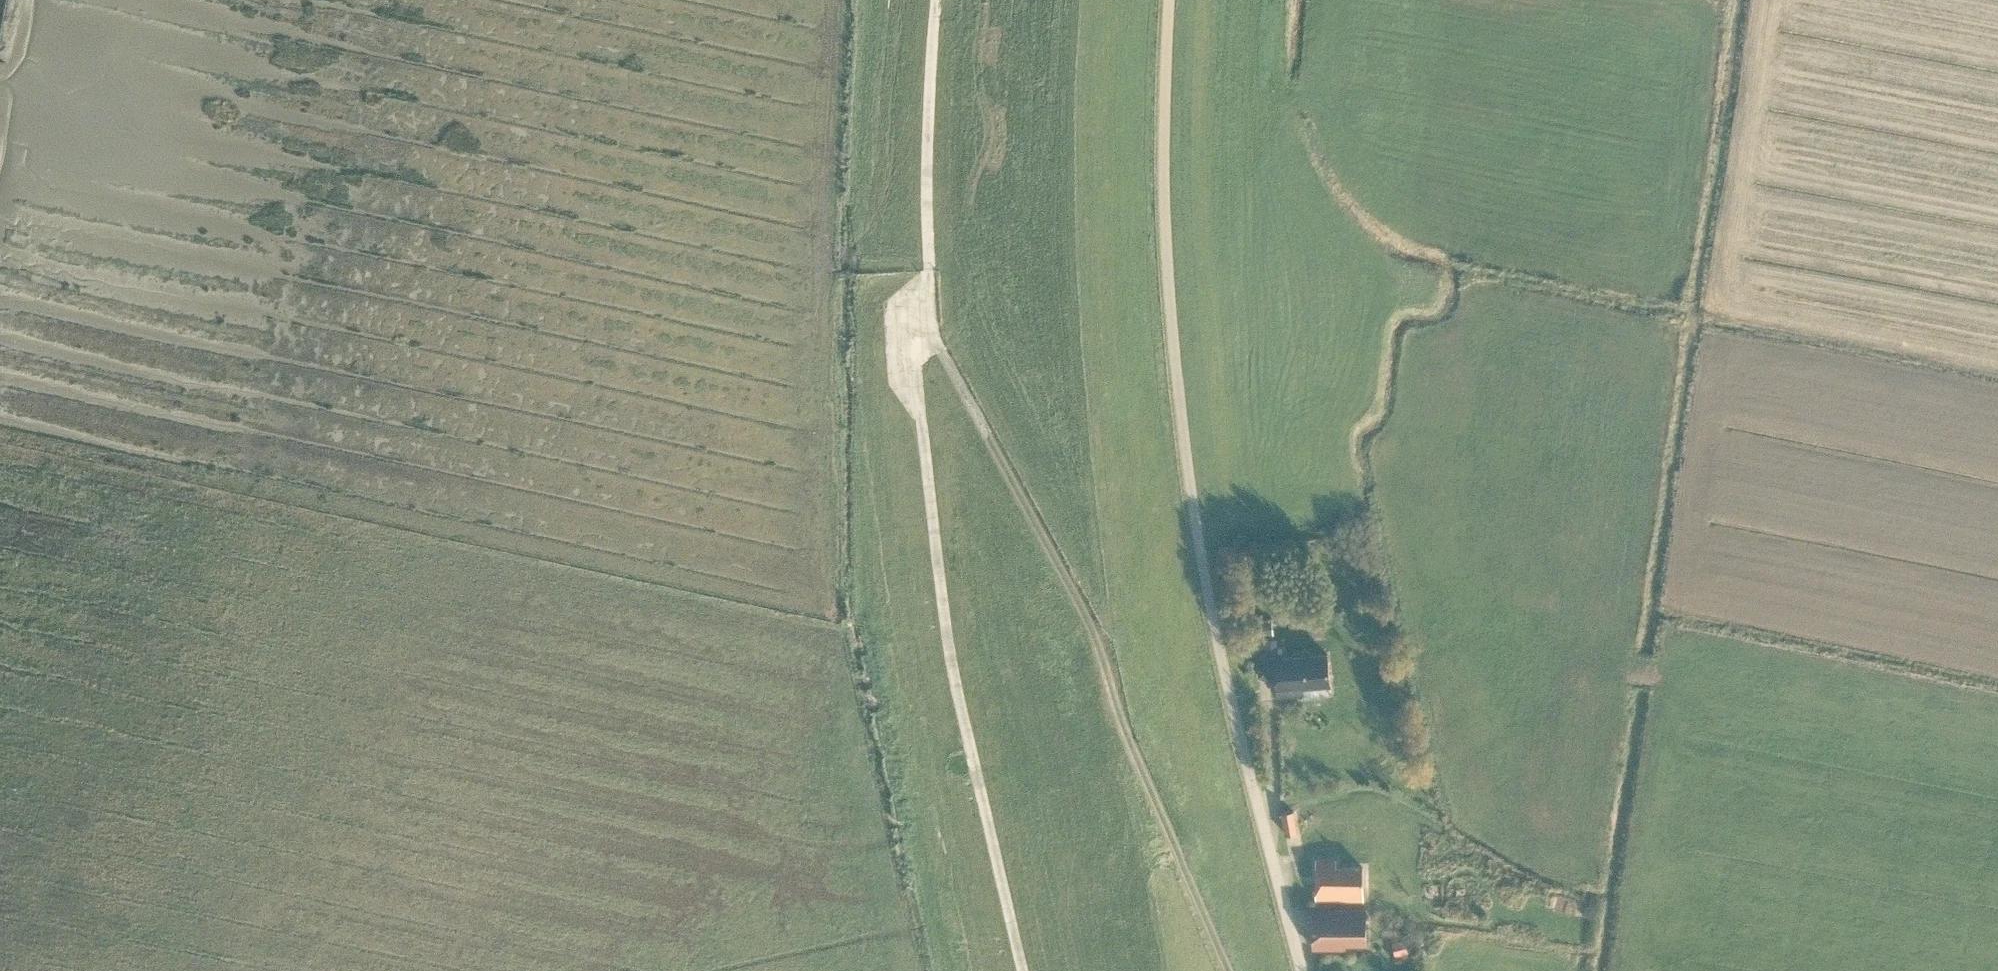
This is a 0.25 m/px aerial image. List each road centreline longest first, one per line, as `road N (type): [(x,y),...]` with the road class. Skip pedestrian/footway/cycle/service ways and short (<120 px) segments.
road 1 (track): [(1023,970),(945,615),(915,357),(928,285),(938,0)]
road 2 (track): [(917,328),(945,351),(1088,609),(1132,738),(1236,970)]
road 3 (residential): [(1301,970),(1202,580)]

